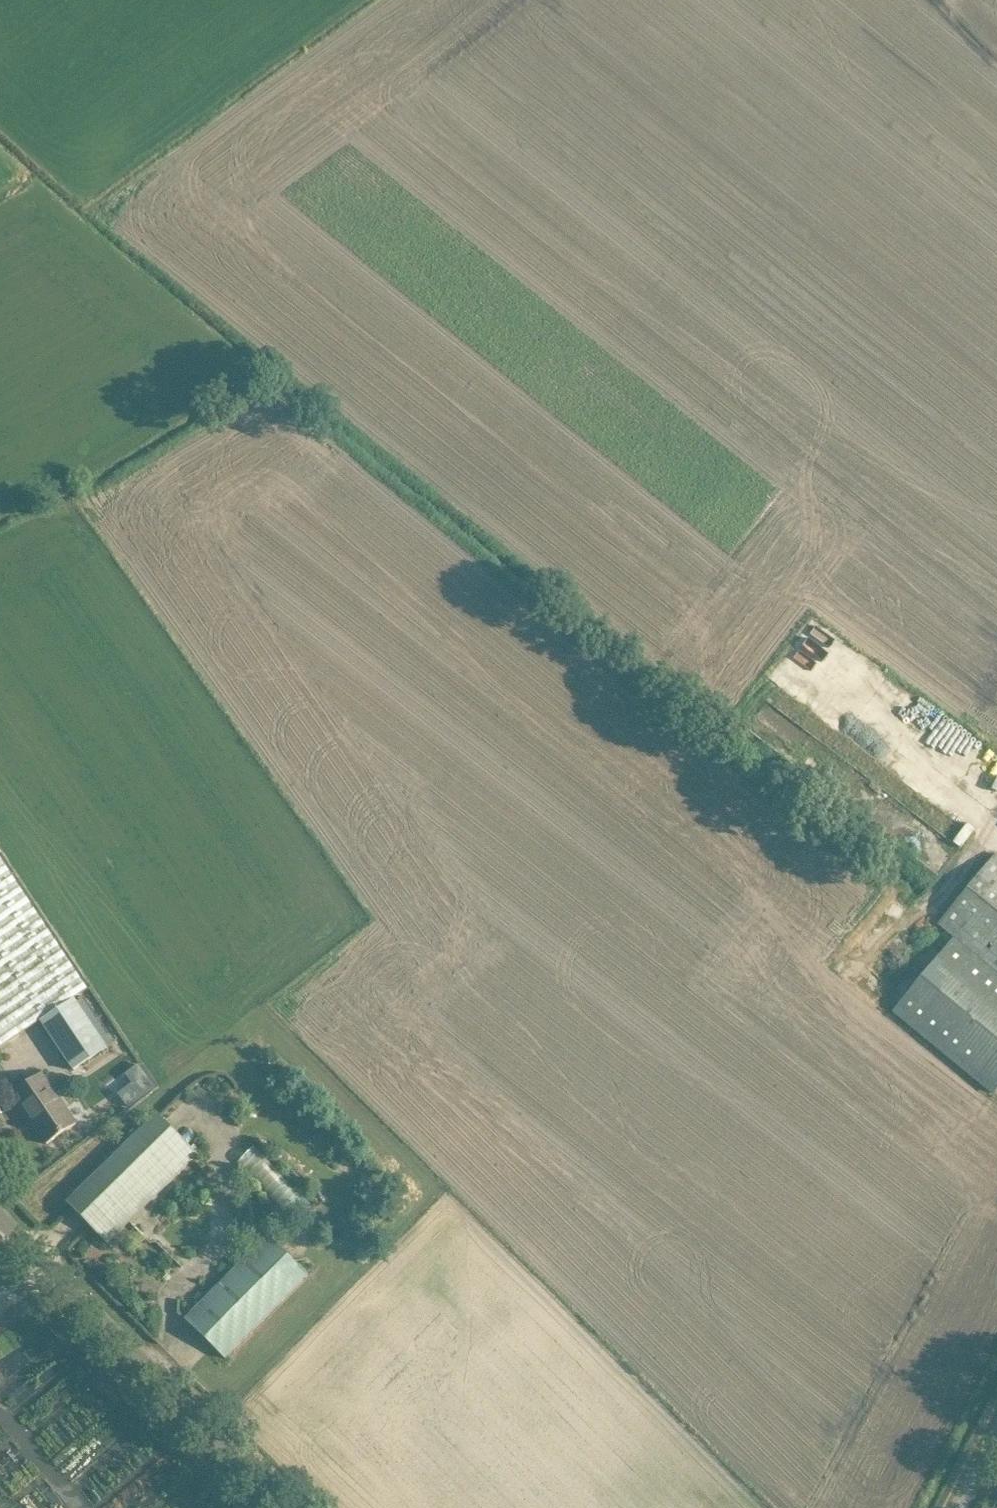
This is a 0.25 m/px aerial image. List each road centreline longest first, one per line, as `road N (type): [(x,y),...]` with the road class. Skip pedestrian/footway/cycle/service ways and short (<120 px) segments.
road 1 (unclassified): [(287,1507),(0,1217)]

